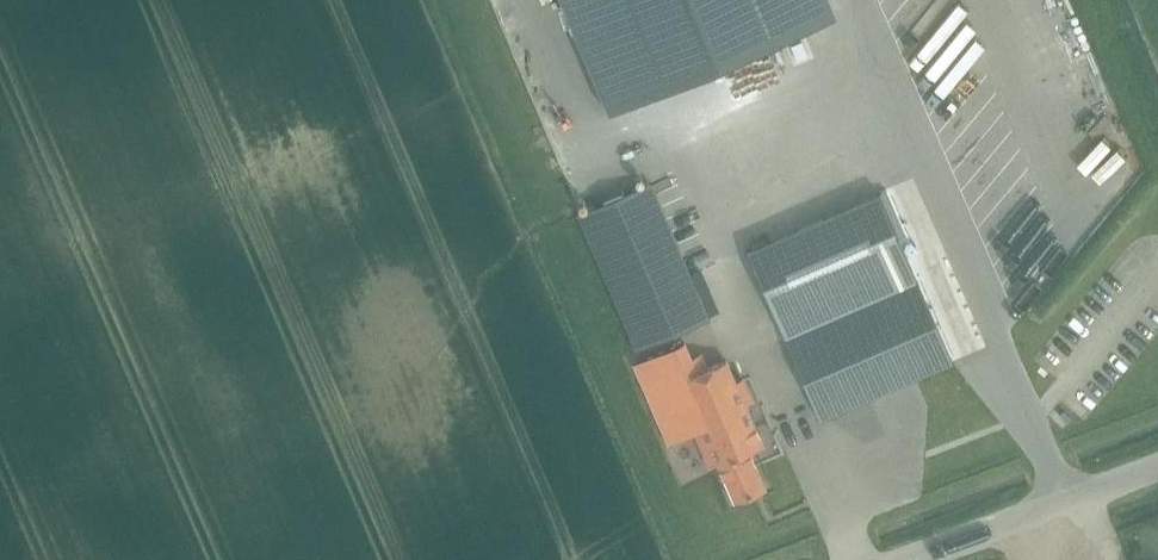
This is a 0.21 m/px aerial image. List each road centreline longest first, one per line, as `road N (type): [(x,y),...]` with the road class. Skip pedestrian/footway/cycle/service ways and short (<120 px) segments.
road 1 (unclassified): [(929,559),(1157,473)]

